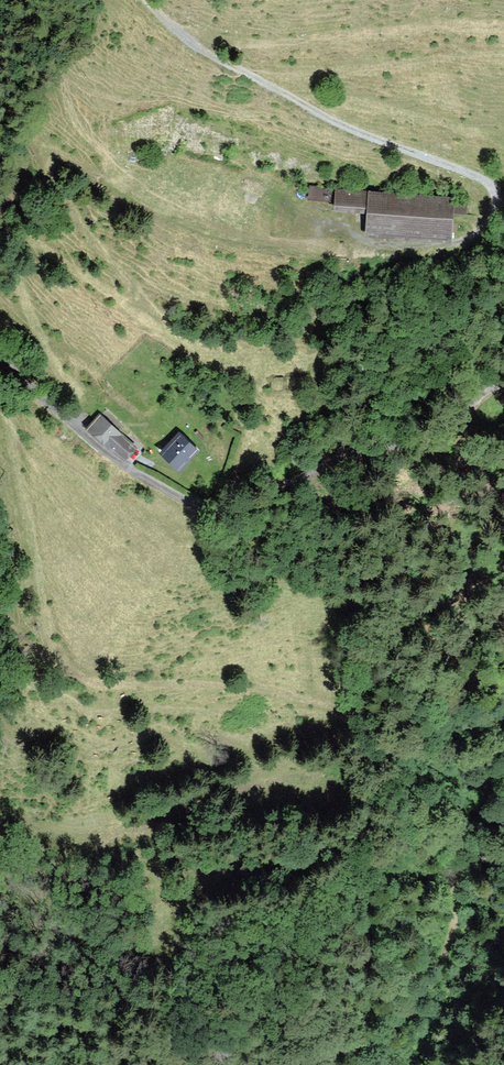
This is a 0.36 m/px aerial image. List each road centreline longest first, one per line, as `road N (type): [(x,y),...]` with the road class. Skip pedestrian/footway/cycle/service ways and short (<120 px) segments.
road 1 (track): [(0,597),(53,667),(78,676),(245,684),(360,715),(364,728),(95,835),(25,833),(32,845),(73,858),(330,847)]
road 2 (track): [(310,241),(257,239),(161,209),(49,145),(69,197),(113,266),(156,311),(155,319),(146,319),(7,212),(0,215)]
road 3 (unclassified): [(0,362),(136,474),(215,509),(347,453),(428,437),(503,380)]
road 4 (track): [(0,396),(47,608),(78,676)]
road 5 (track): [(0,220),(32,314),(80,402),(72,422)]

